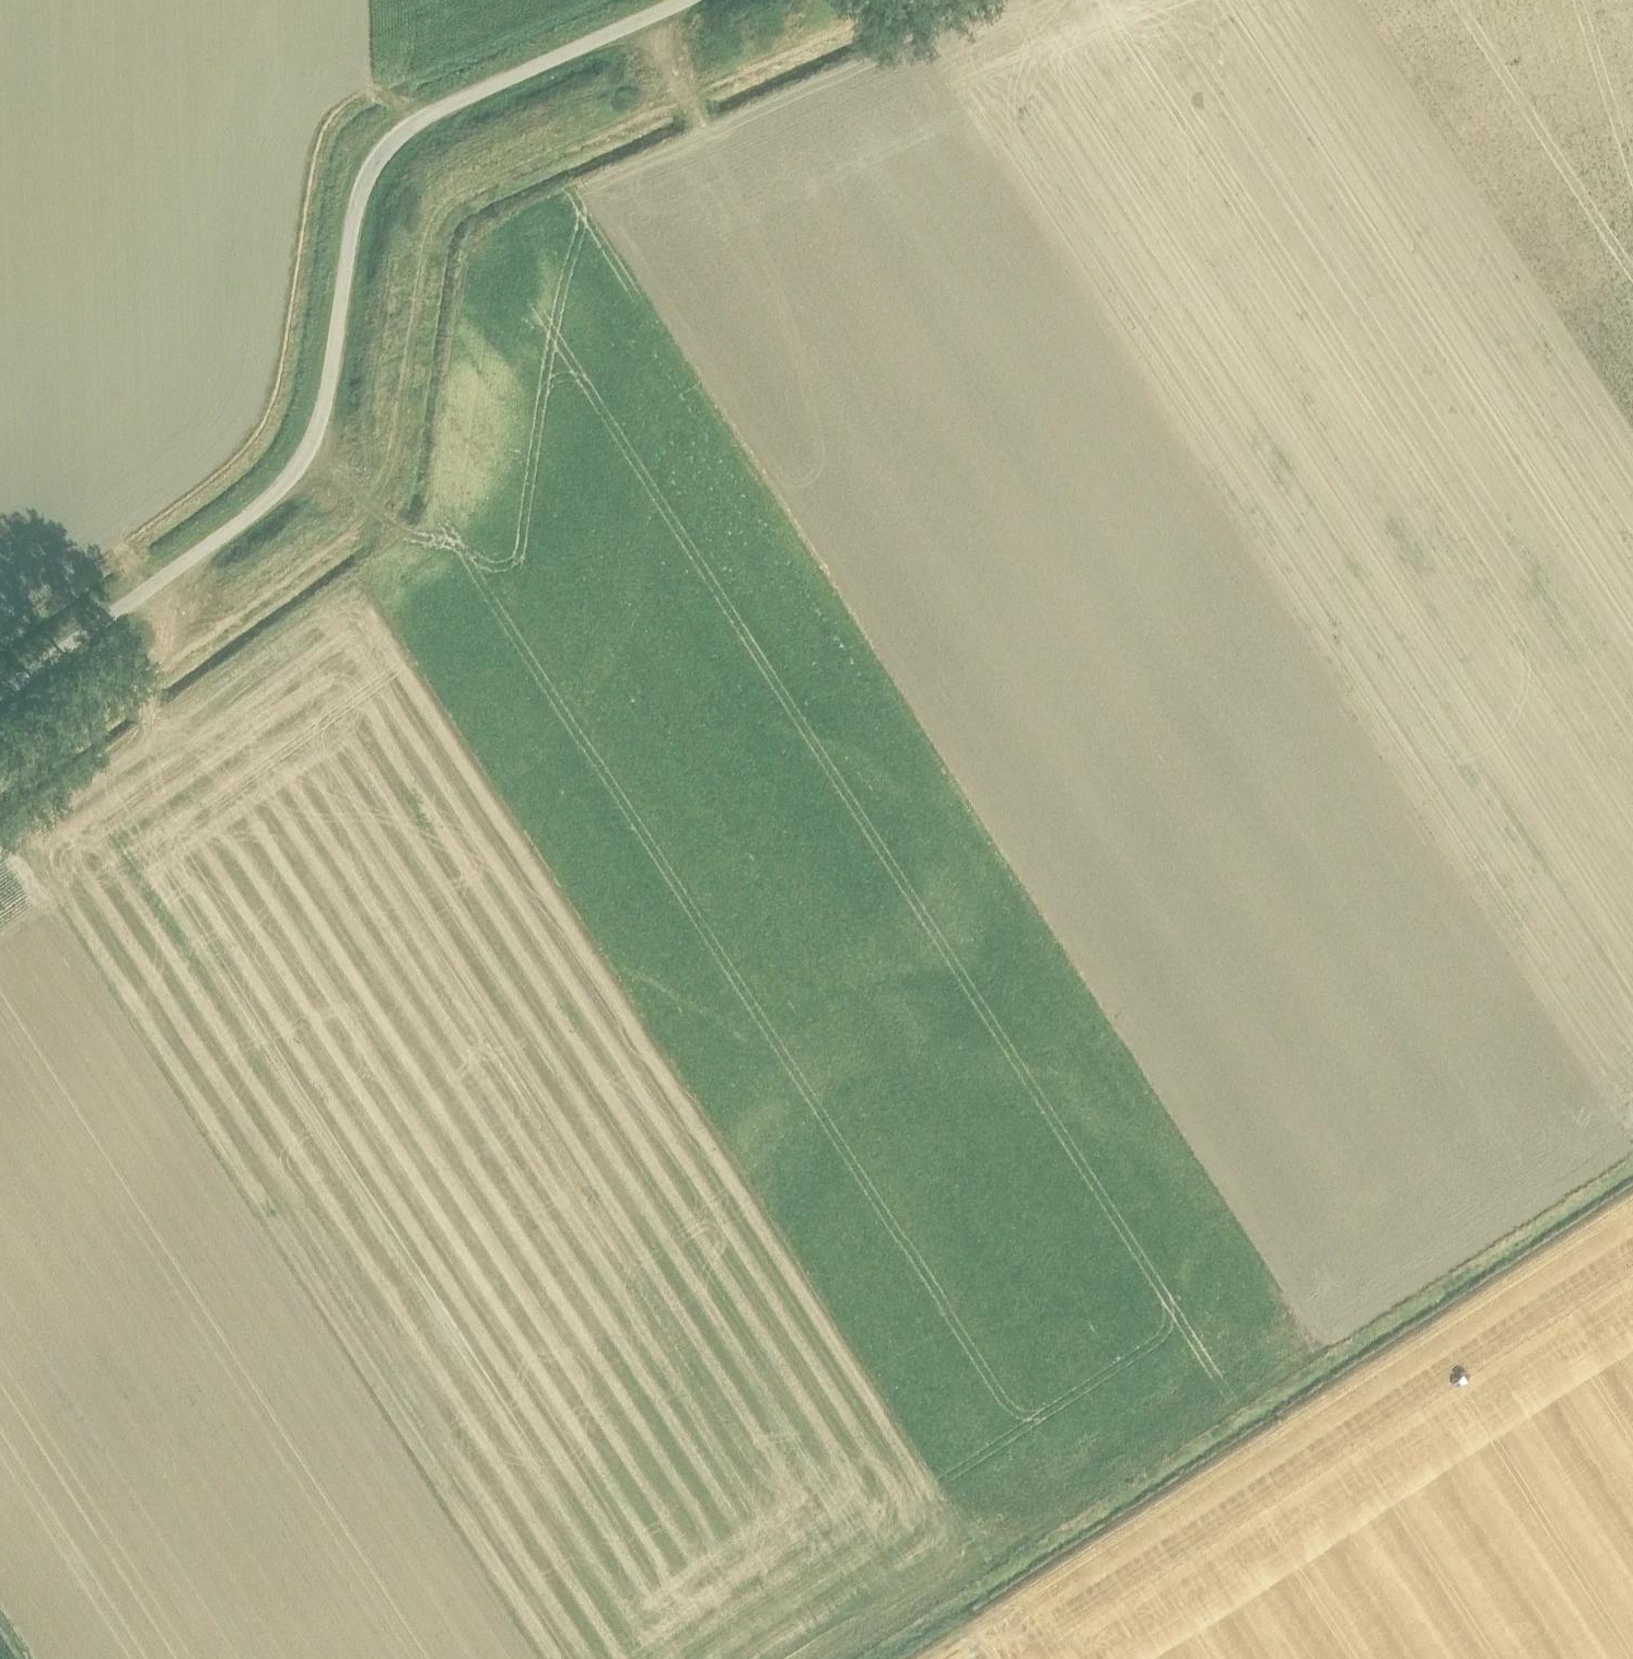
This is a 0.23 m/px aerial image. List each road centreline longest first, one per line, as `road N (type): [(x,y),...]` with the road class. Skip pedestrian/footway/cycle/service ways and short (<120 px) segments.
road 1 (unclassified): [(0,697),(256,512),(306,457),(326,402),(362,189),(397,136),(687,0)]

